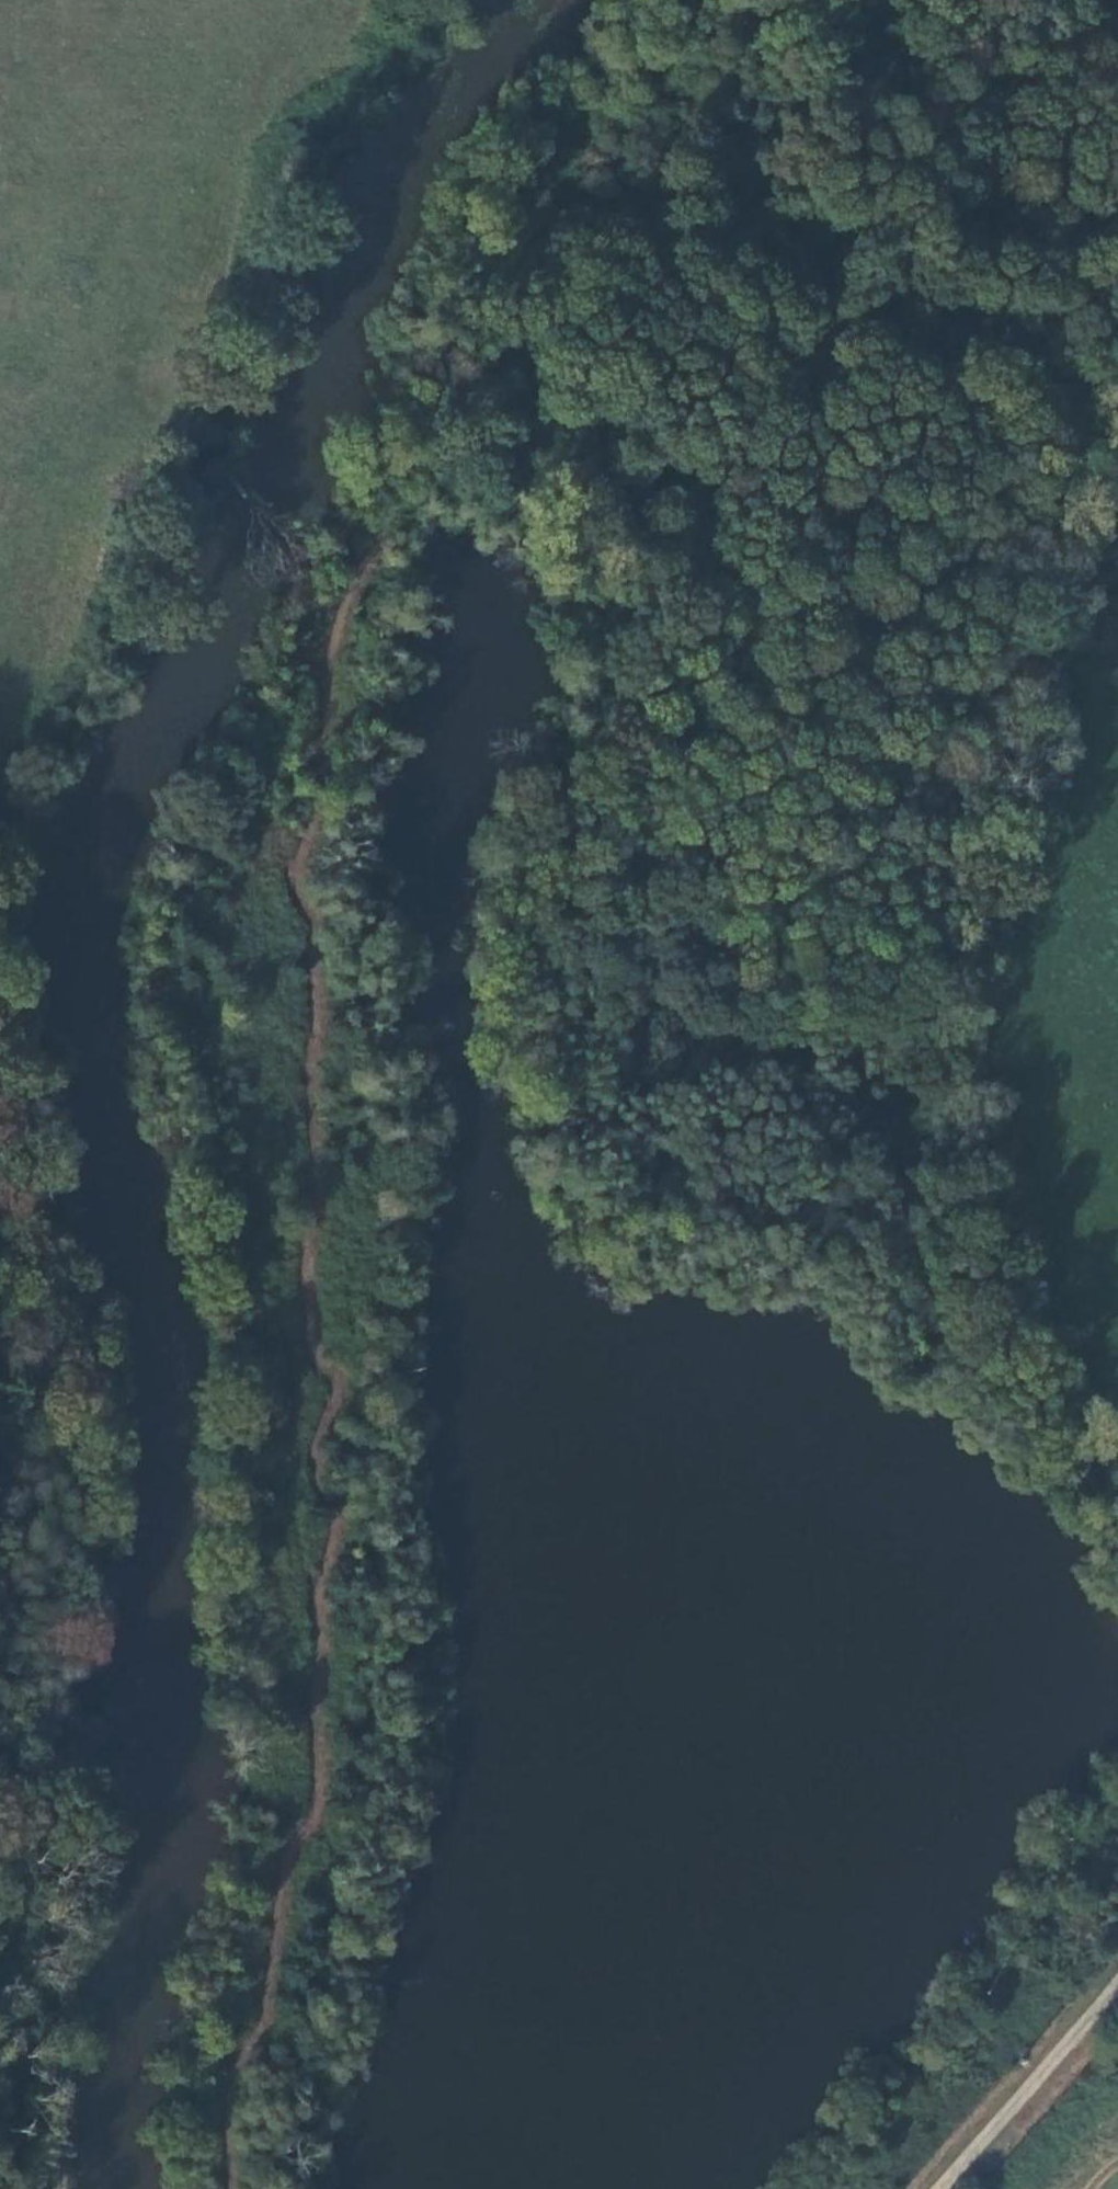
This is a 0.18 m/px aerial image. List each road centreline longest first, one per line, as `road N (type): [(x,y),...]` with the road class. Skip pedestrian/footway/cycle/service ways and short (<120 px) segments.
road 1 (unclassified): [(1117,1984),(933,2188)]

